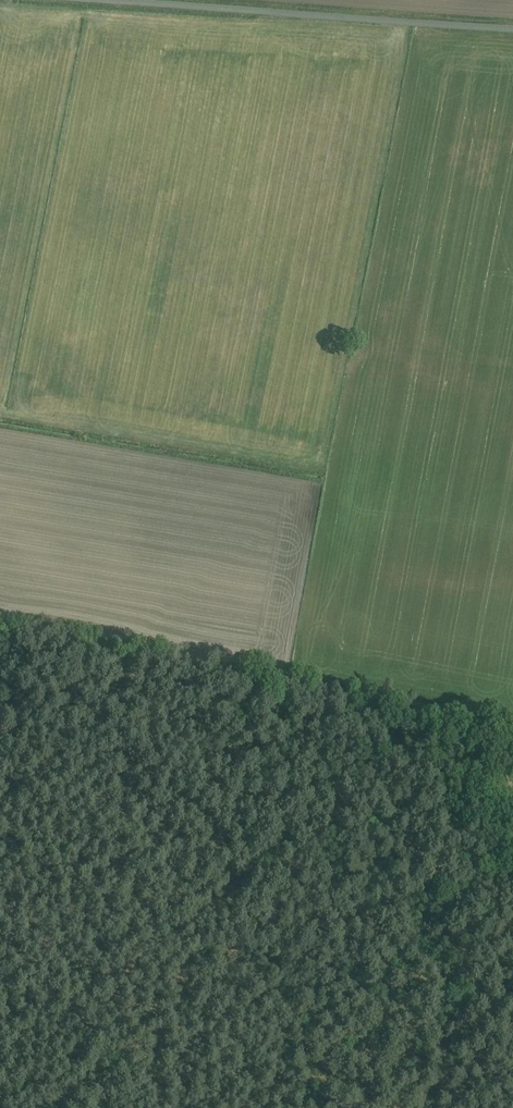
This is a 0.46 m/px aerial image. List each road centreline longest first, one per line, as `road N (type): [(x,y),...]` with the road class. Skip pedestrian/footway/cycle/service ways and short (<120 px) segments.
road 1 (unclassified): [(38,0),(512,32)]
road 2 (track): [(489,728),(481,735),(504,855),(489,913),(438,992)]

